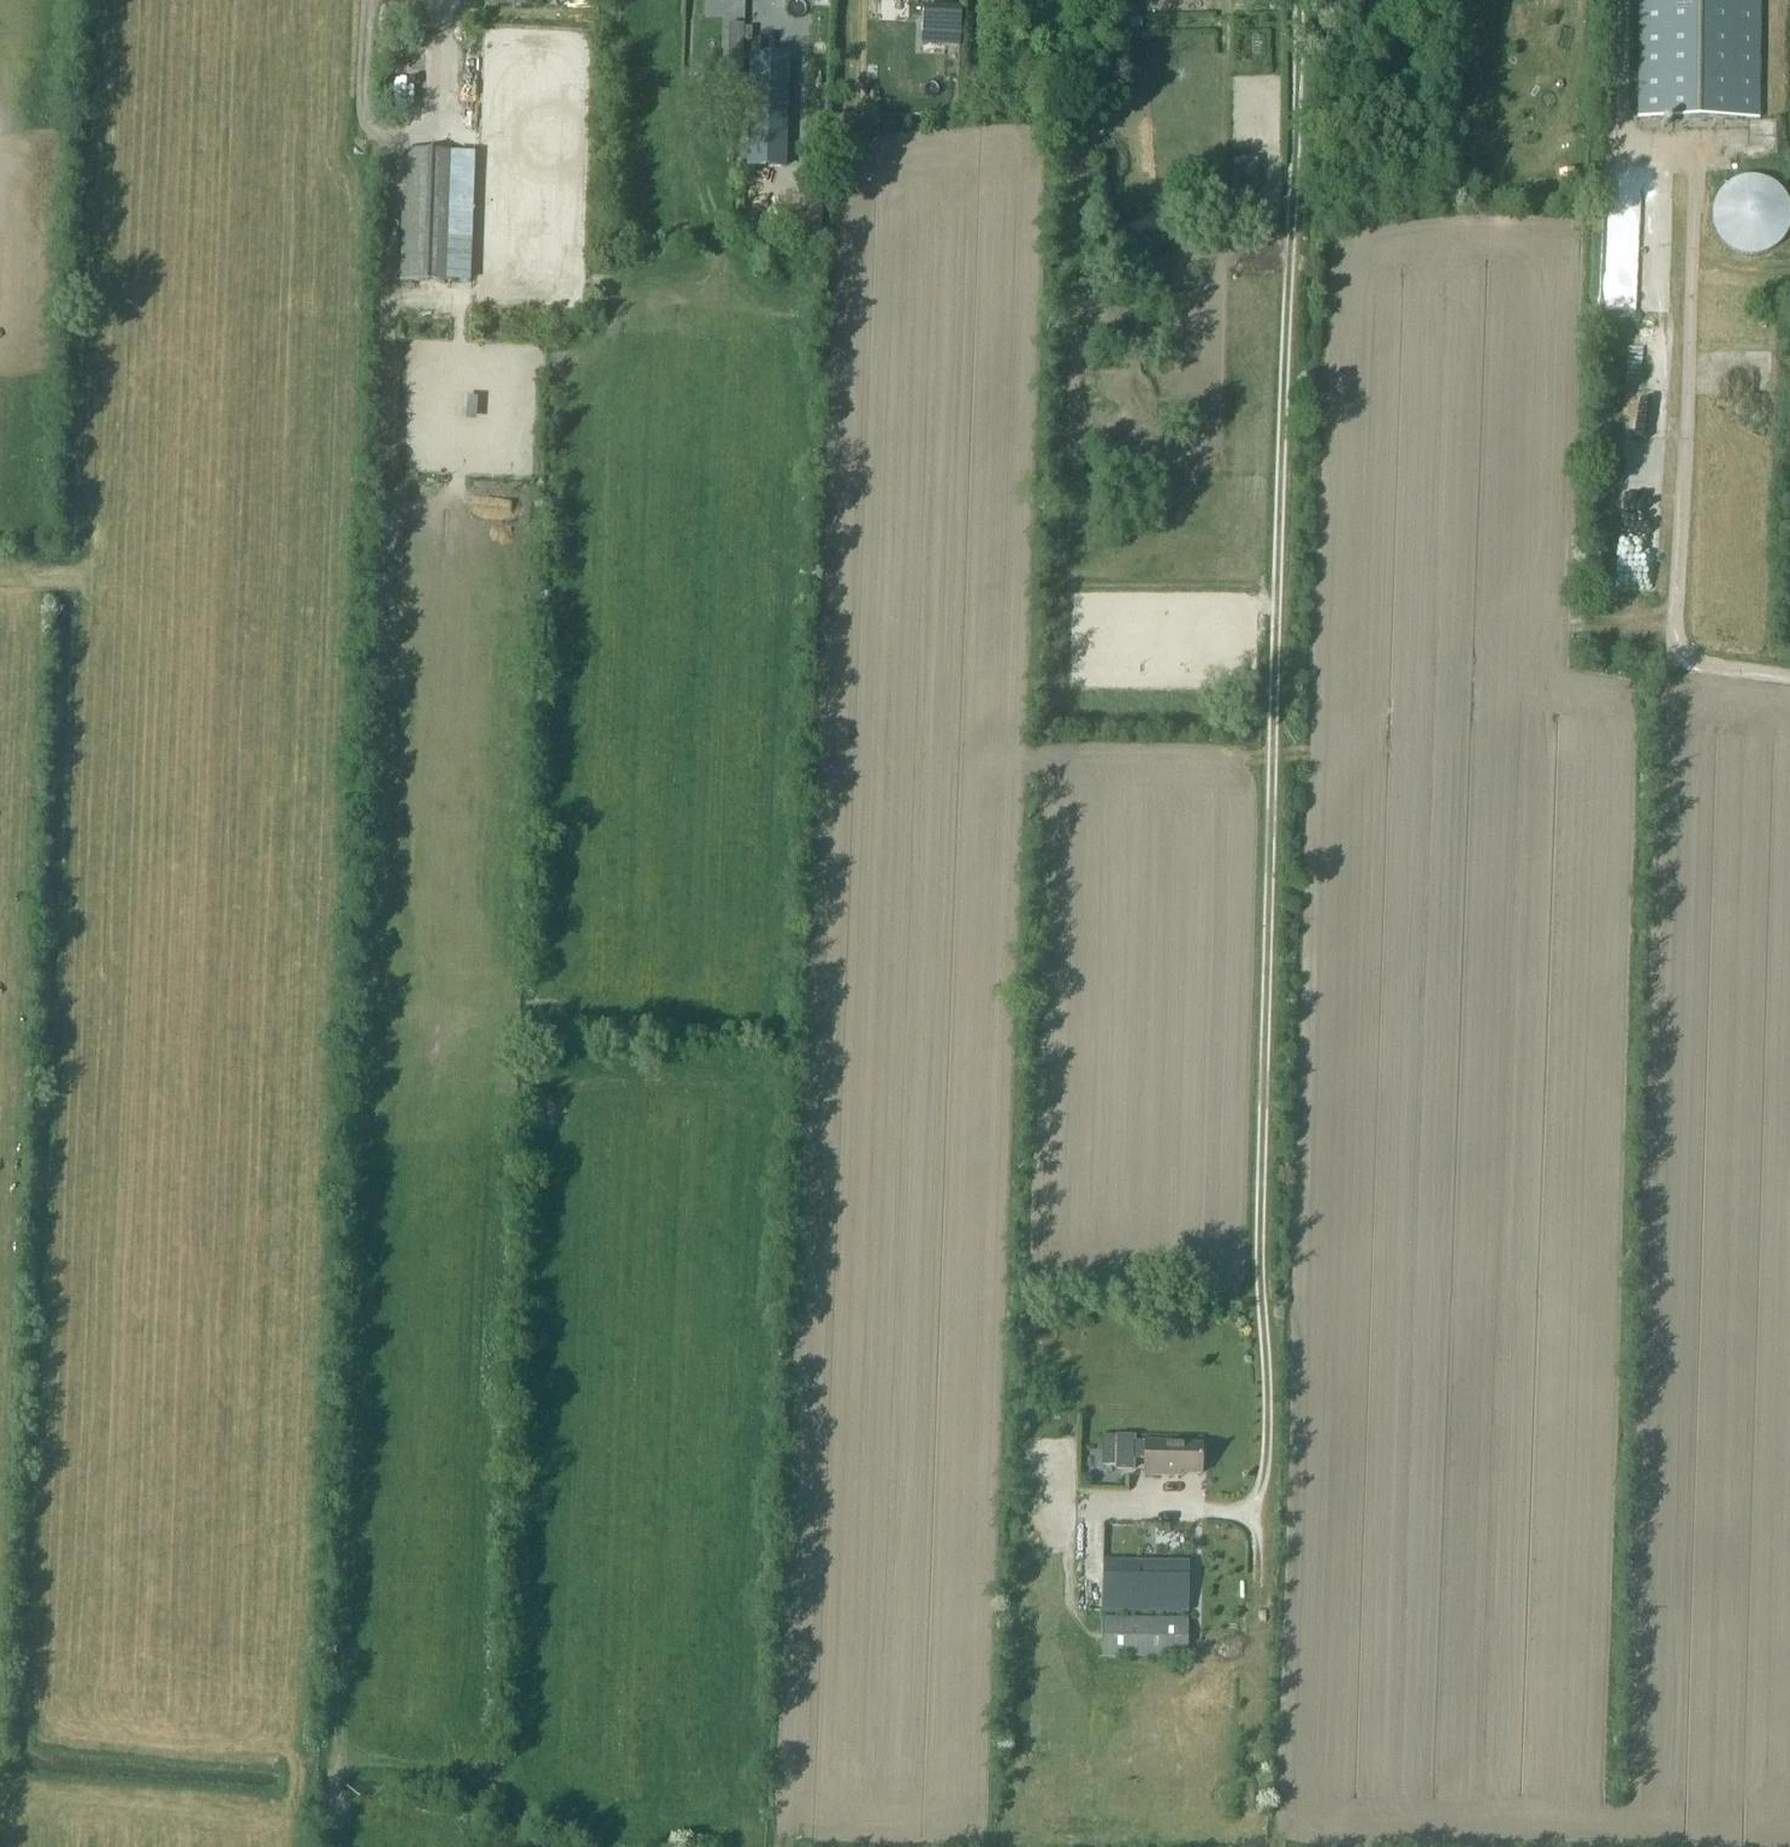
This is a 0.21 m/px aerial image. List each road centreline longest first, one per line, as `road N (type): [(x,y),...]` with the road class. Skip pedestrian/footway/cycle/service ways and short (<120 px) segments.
road 1 (track): [(850,0),(848,141)]

